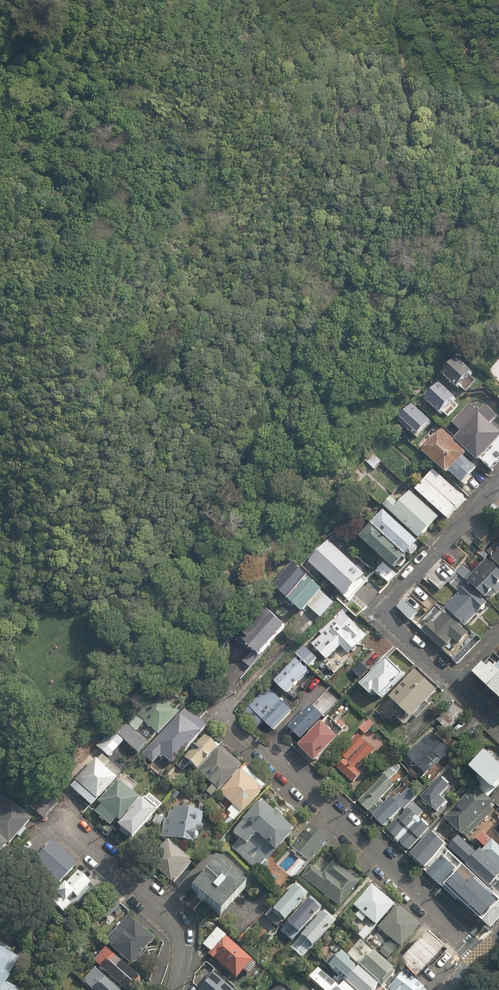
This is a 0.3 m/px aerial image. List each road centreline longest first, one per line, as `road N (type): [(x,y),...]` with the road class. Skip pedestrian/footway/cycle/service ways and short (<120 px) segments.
road 1 (residential): [(226,694),(232,723),(490,963)]
road 2 (residential): [(456,683),(391,625),(386,610),(498,483)]
road 3 (residential): [(59,817),(173,922),(182,953),(173,989)]

